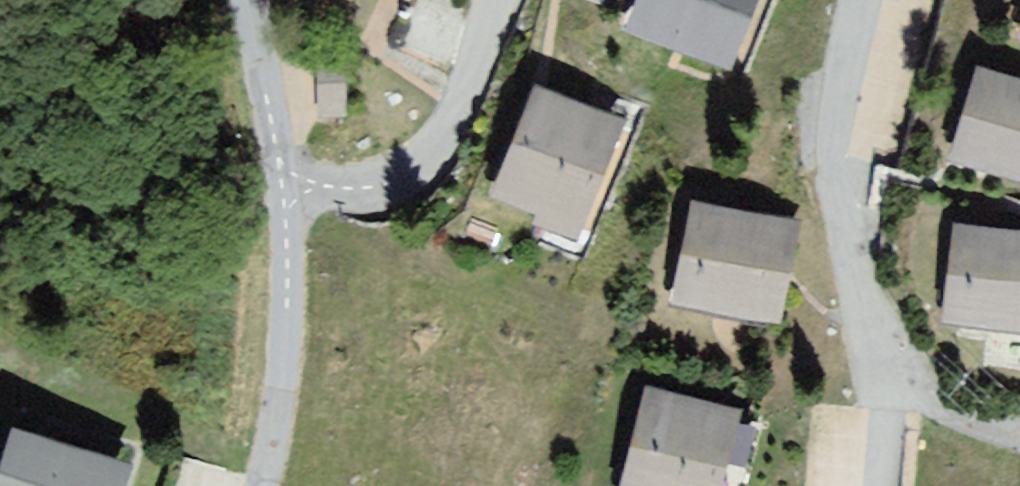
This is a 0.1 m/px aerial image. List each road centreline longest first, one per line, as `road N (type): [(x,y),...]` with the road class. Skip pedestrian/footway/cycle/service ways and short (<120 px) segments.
road 1 (residential): [(866,0),(840,153),(861,334),(892,402)]
road 2 (residential): [(277,183),(370,196),(442,161),(502,0)]
road 3 (residential): [(265,485),(283,391),(277,183)]
road 4 (residential): [(277,183),(252,0)]

